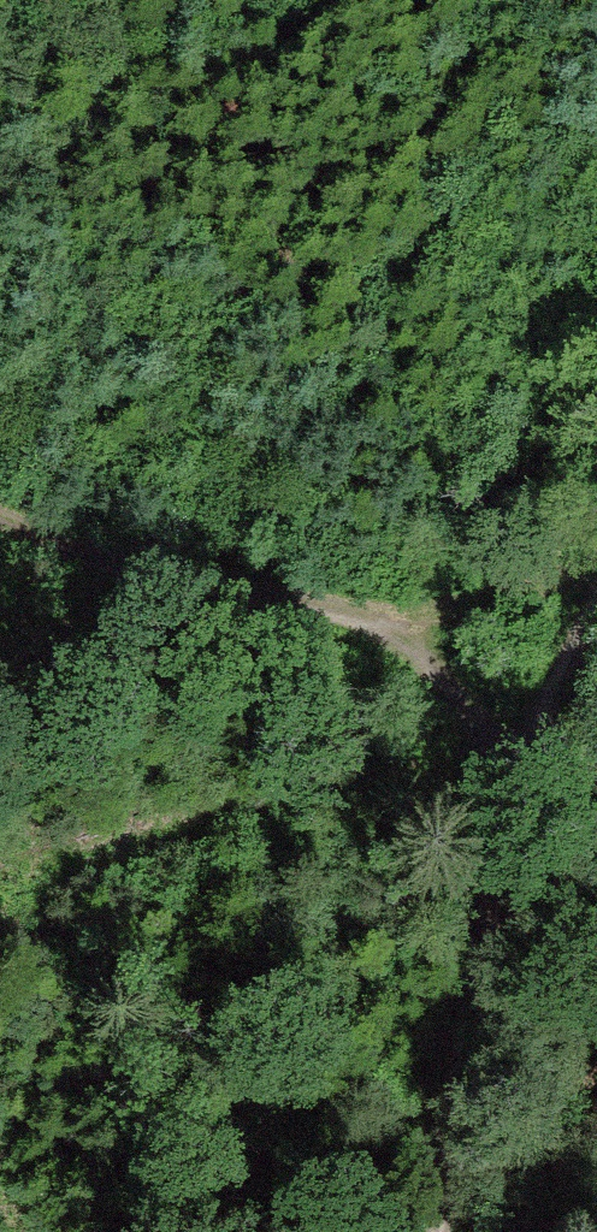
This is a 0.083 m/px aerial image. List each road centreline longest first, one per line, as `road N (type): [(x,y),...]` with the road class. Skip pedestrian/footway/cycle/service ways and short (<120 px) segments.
road 1 (track): [(596,569),(558,586),(409,621),(181,585),(0,530)]
road 2 (track): [(596,648),(502,850),(453,1104),(439,1231)]
road 3 (track): [(409,621),(481,752),(502,850)]

